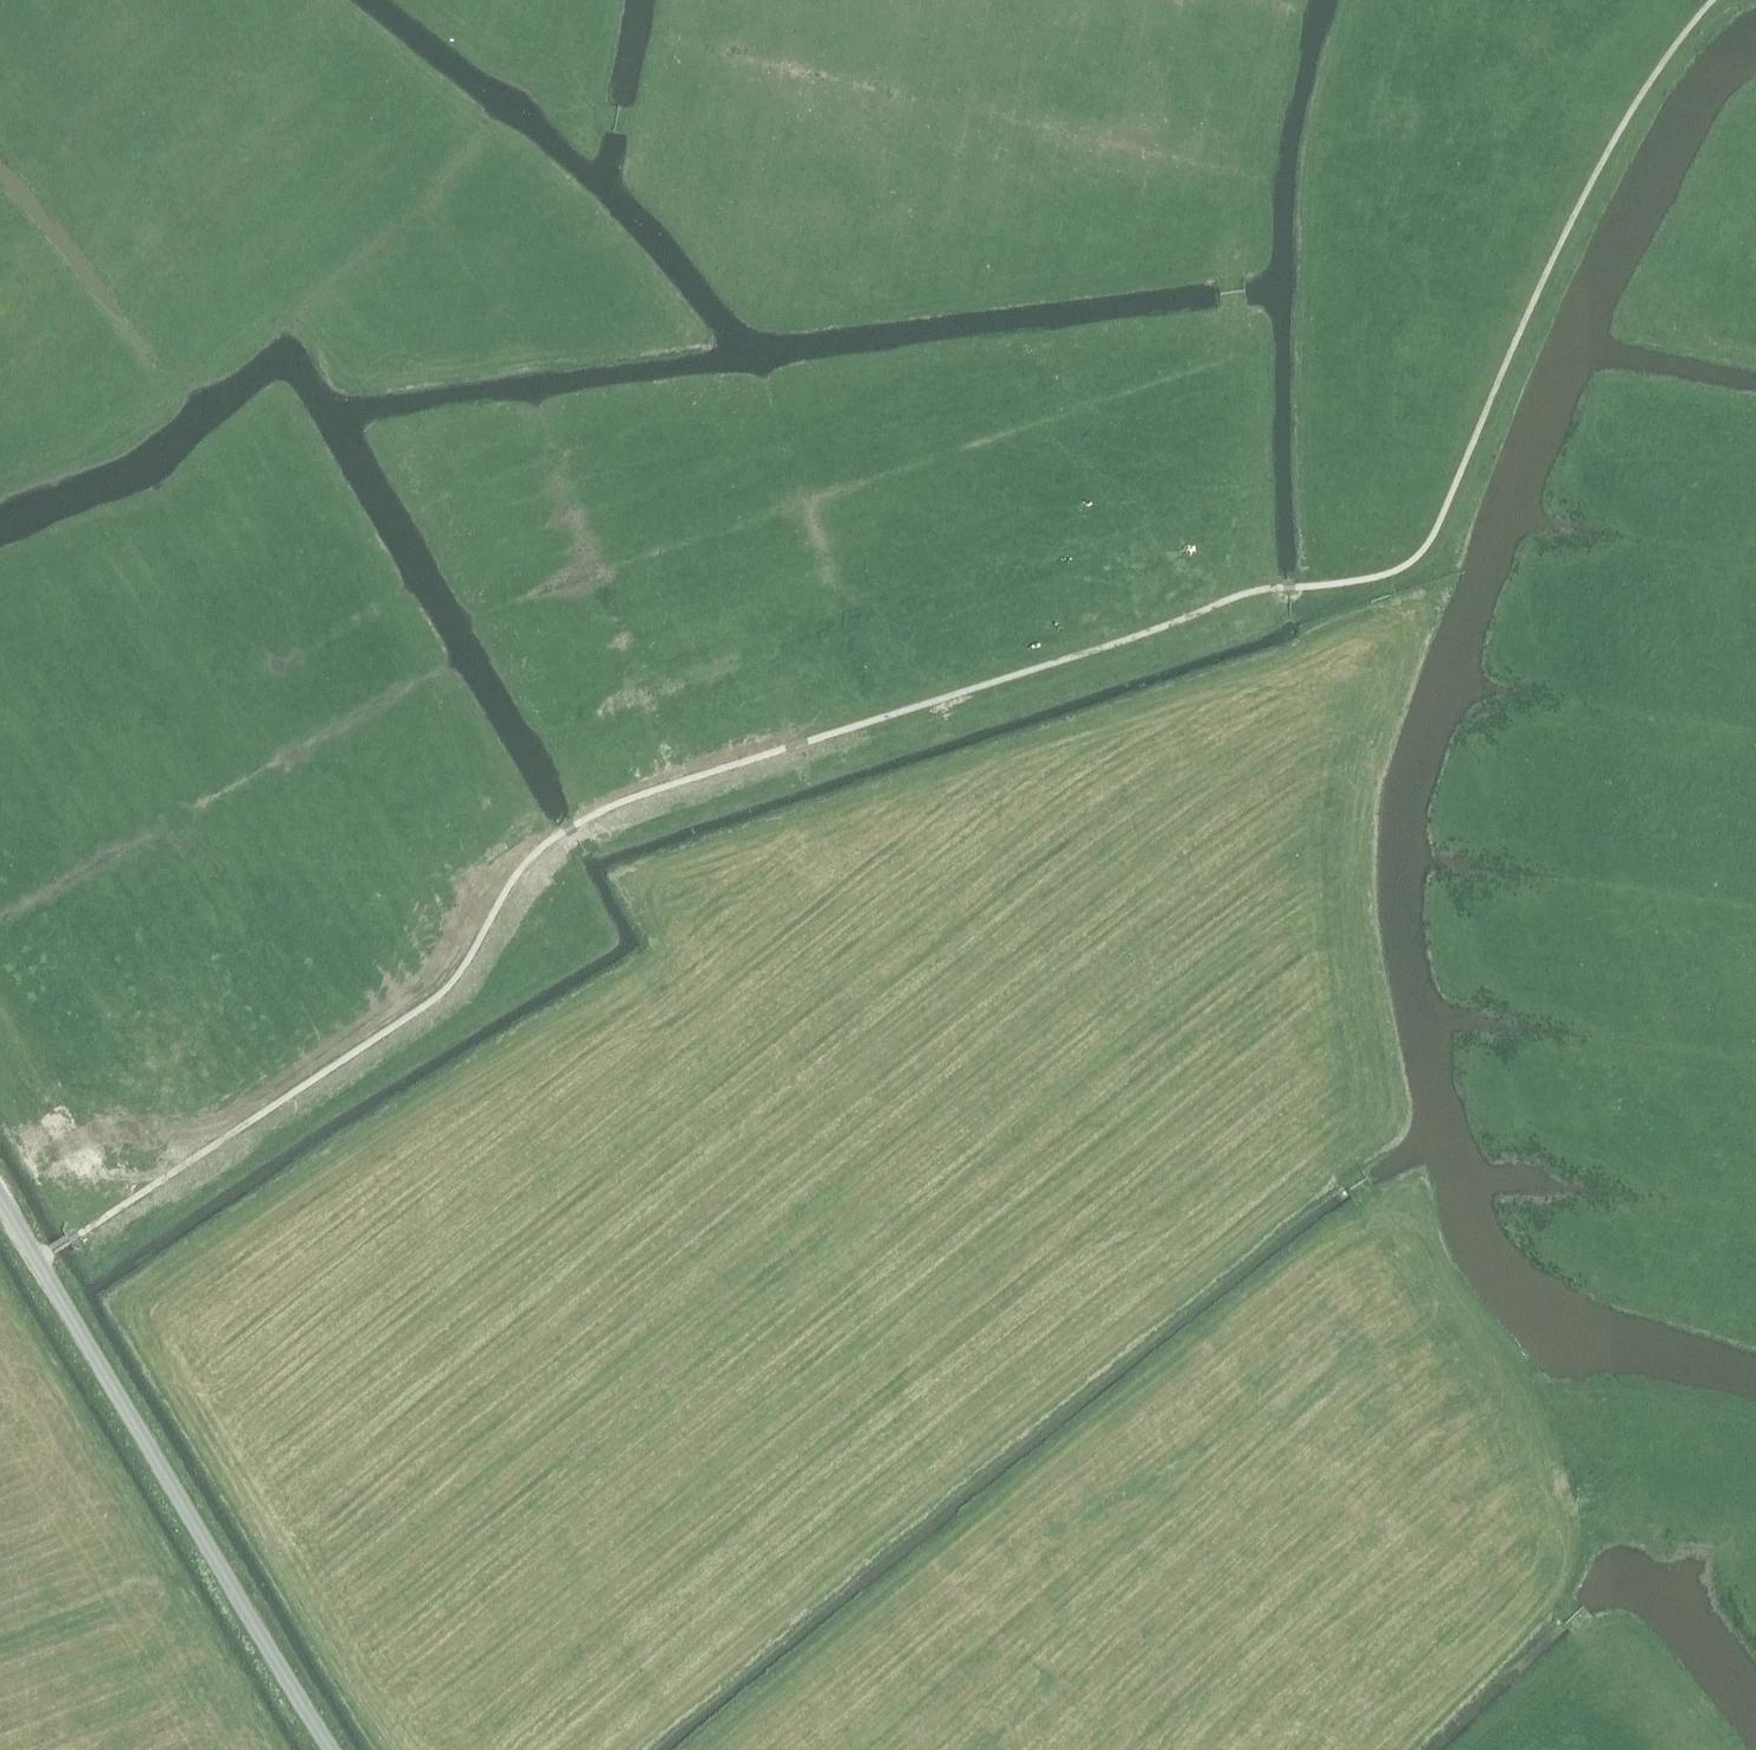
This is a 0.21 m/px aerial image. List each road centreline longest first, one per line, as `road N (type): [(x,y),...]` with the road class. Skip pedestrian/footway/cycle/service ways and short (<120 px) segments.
road 1 (unclassified): [(332,1749),(0,1199)]

